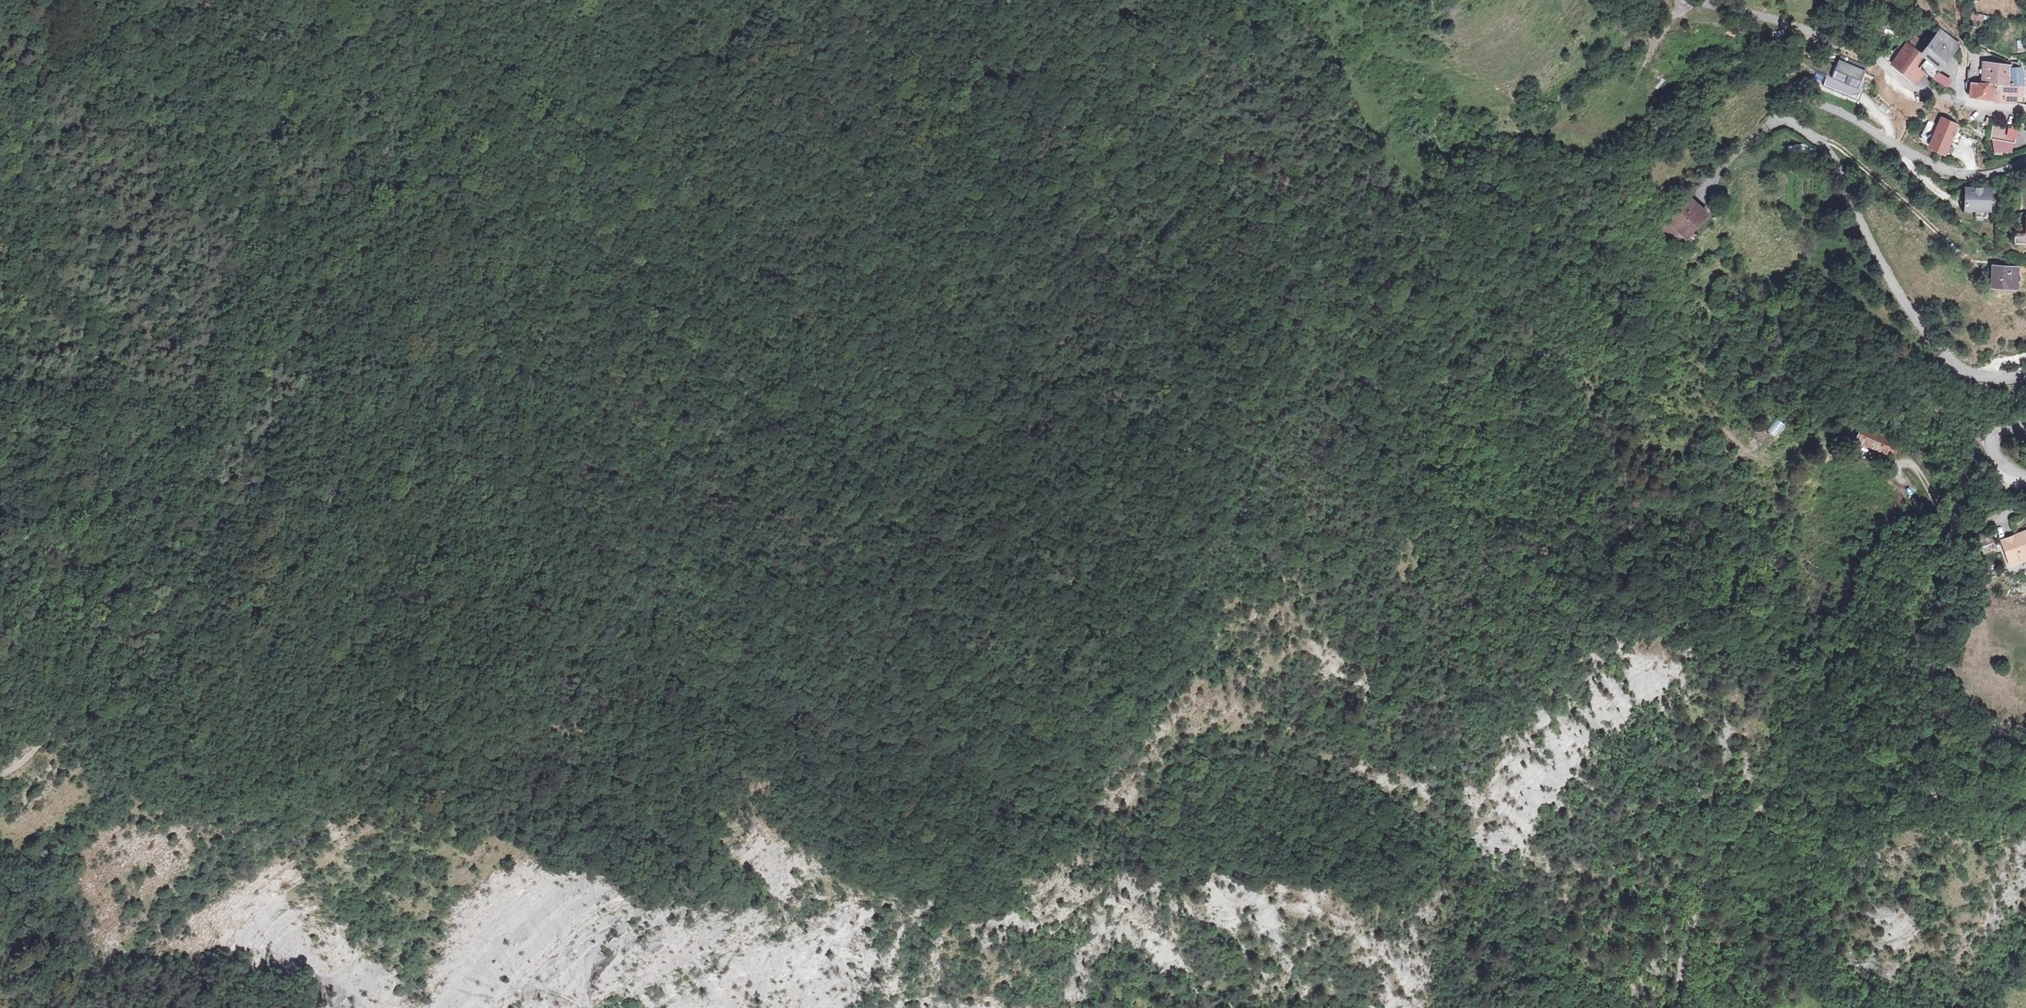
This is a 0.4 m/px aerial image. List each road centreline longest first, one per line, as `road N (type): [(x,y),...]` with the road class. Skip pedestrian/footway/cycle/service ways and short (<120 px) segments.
road 1 (tertiary): [(2025,160),(1984,176),(1960,176),(1834,109),(1805,100),(1787,112),(1833,159),(1874,251),(1938,351),(1966,373),(2025,377)]
road 2 (residential): [(1697,0),(1853,48),(1908,85),(2025,111)]

